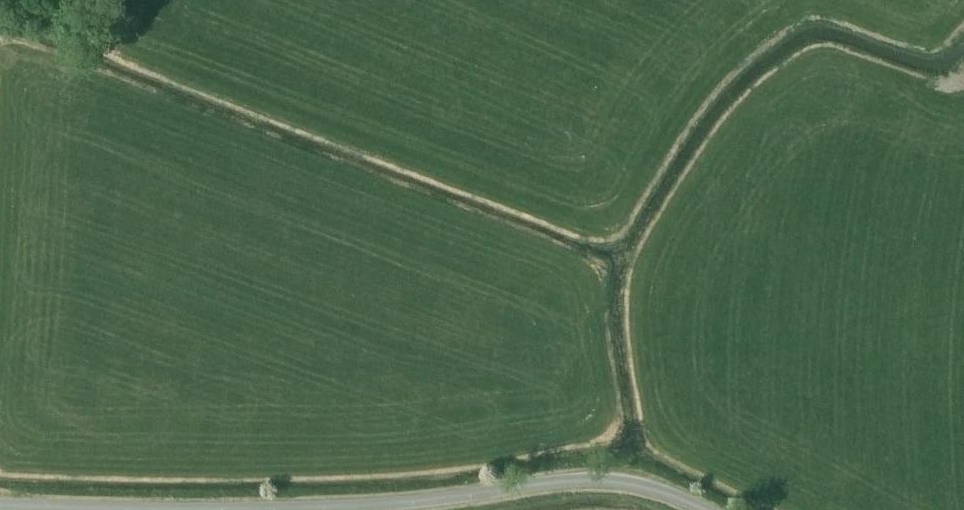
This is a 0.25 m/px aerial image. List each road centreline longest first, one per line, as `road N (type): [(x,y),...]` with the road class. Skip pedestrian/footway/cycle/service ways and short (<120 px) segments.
road 1 (unclassified): [(693,509),(614,482),(473,498),(0,505)]

